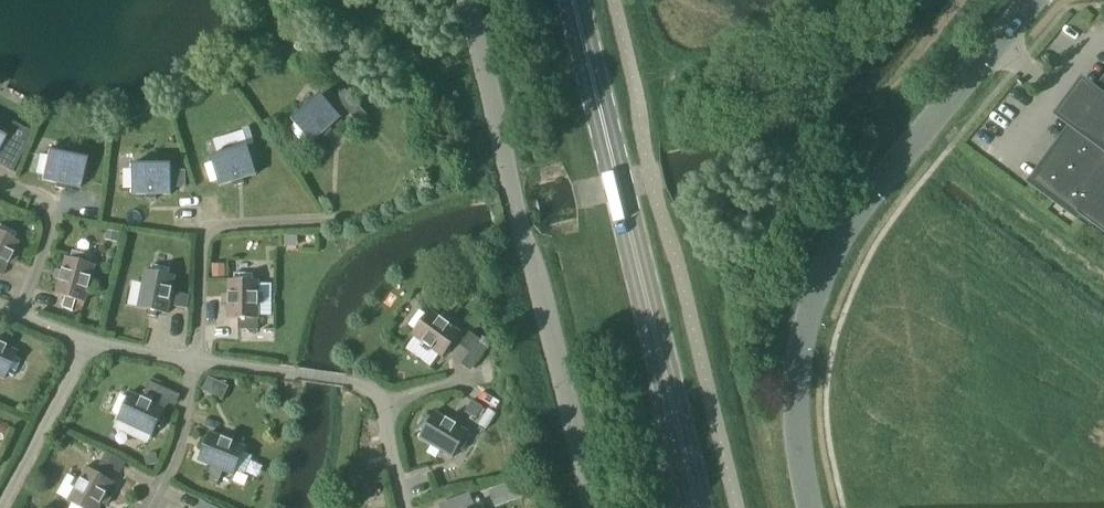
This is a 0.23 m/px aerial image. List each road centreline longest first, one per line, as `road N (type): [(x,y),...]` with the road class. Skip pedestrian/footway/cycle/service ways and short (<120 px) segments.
road 1 (unclassified): [(811,507),(800,394),(813,308),(843,246),(1046,0)]
road 2 (unclassified): [(591,507),(466,0)]
road 3 (primary): [(696,507),(573,0)]
road 4 (residential): [(195,361),(349,381),(371,395),(384,409),(402,507)]
road 5 (residential): [(319,226),(210,230),(195,361)]
road 6 (residential): [(85,339),(0,501)]
road 7 (residential): [(16,317),(55,217),(0,196)]
road 8 (residential): [(195,361),(180,441),(152,507)]

